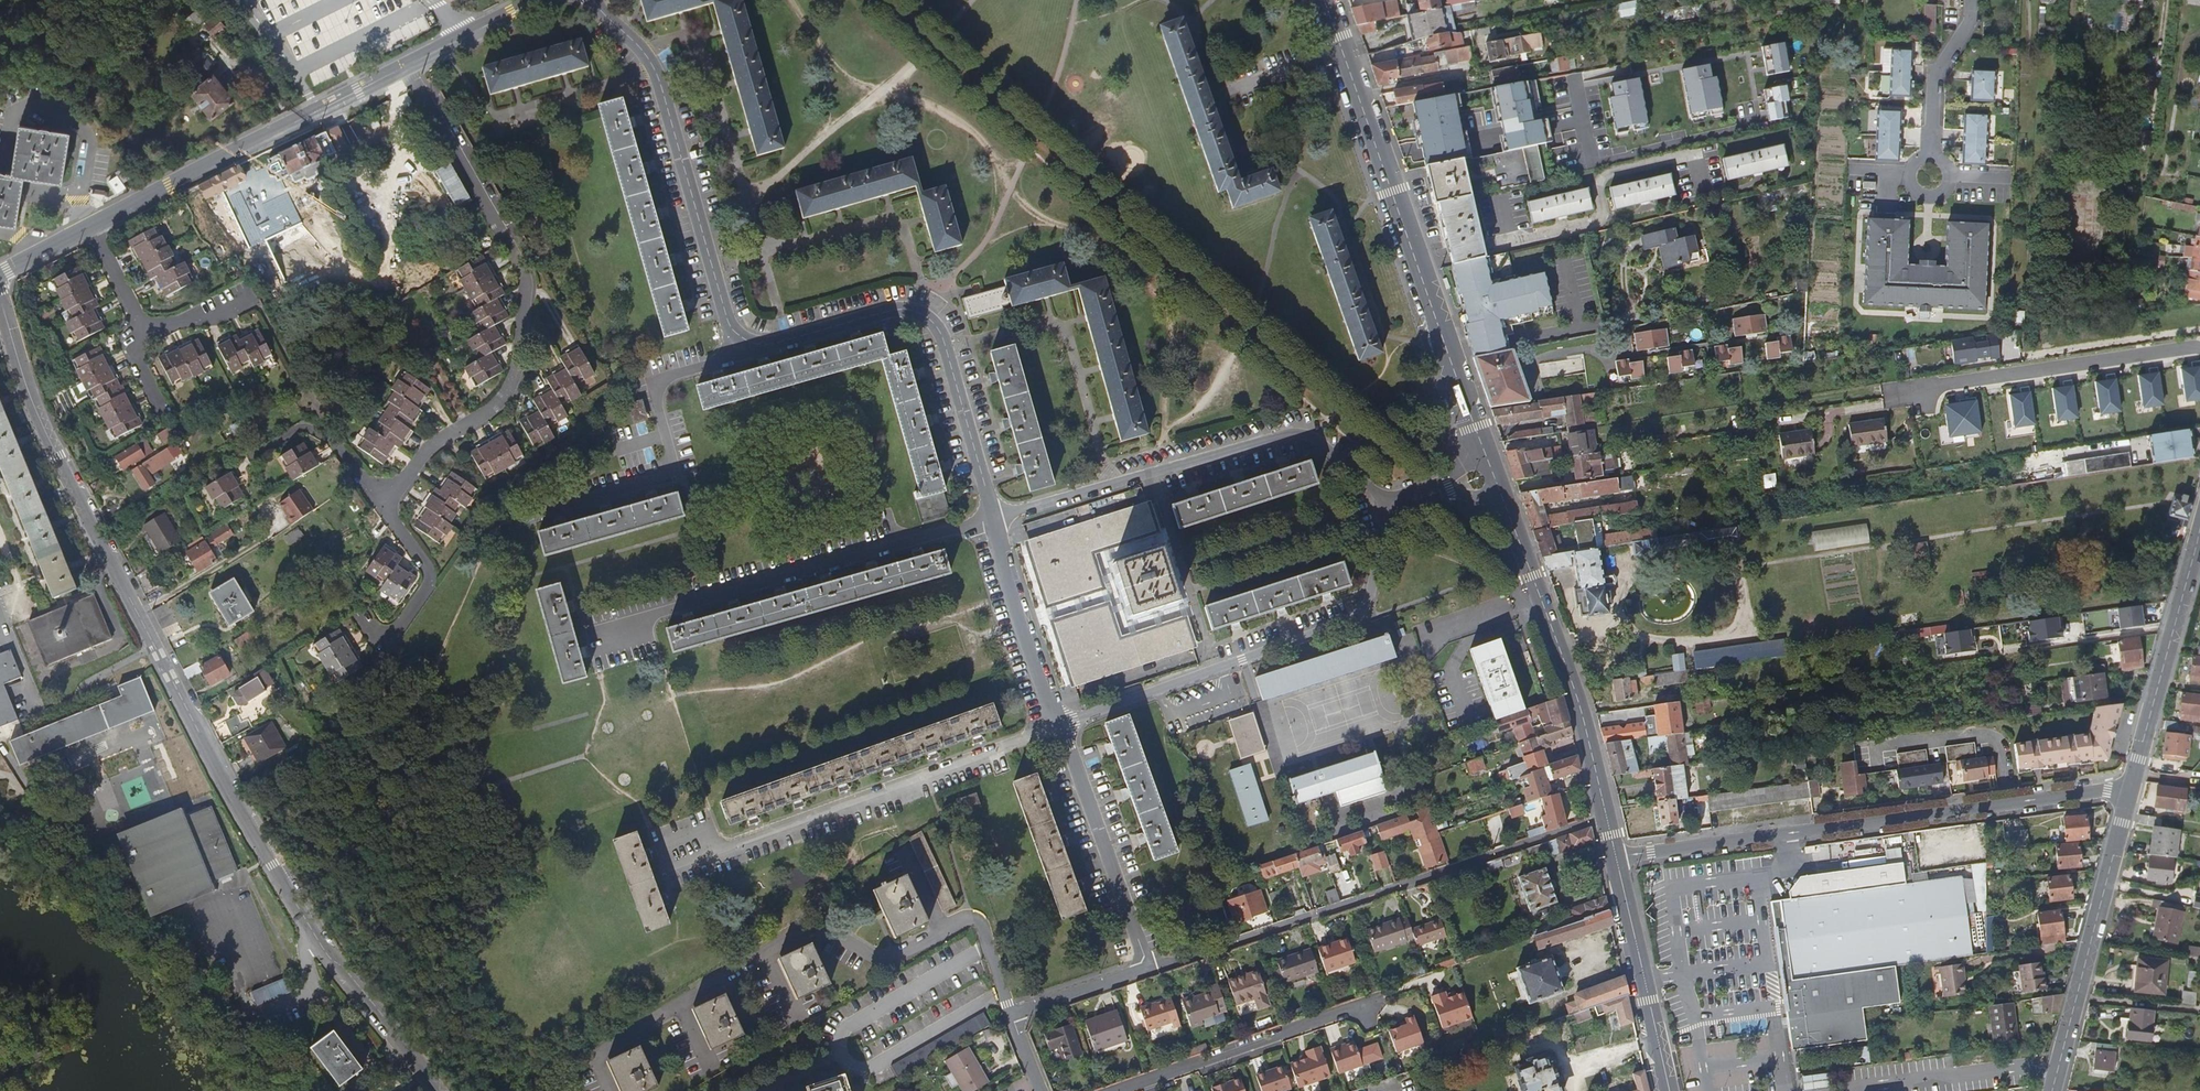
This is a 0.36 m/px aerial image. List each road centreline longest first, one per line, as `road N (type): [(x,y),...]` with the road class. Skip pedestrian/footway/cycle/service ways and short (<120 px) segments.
road 1 (residential): [(441,1090),(326,954),(272,865),(58,456),(0,299)]
road 2 (residential): [(407,66),(511,238),(525,273),(526,307),(518,368),(504,400),(432,448),(384,504)]
road 3 (unclassified): [(2130,789),(1616,856)]
road 4 (residential): [(1607,818),(1150,972)]
road 5 (primary): [(1482,444),(1325,0)]
road 6 (residential): [(1063,723),(1351,621),(1371,599),(1390,502)]
road 7 (residential): [(1390,502),(1306,433),(993,518)]
road 8 (residential): [(740,351),(897,308),(929,321),(948,352),(993,518)]
road 9 (residential): [(993,518),(649,617),(617,638)]
road 10 (residential): [(593,0),(658,76),(740,351)]
road 11 (residential): [(1063,723),(702,856)]
road 12 (residential): [(407,66),(92,227)]
road 13 (primary): [(1607,818),(1576,693),(1507,508)]
road 14 (residential): [(535,513),(673,474),(653,401),(658,389),(740,351)]
road 15 (tertiary): [(2053,1090),(2130,789)]
road 16 (residential): [(2199,348),(1923,390)]
road 17 (tertiary): [(2130,789),(2199,531)]
road 18 (residential): [(1063,723),(1150,972)]
road 19 (residential): [(1119,1090),(1361,1008)]
road 20 (primary): [(1668,1090),(1616,856)]
road 21 (track): [(1686,417),(1888,388),(1923,390)]
road 22 (residential): [(993,518),(1063,723)]
road 23 (residential): [(384,504),(433,575),(394,639),(358,623)]
road 24 (residential): [(236,469),(302,426),(384,504)]
road 25 (residential): [(1972,0),(1972,23),(1932,76),(1930,173)]
road 26 (residential): [(538,0),(407,66)]
road 27 (residential): [(1150,972),(1013,1017)]
road 28 (residential): [(250,295),(179,324),(137,318)]

